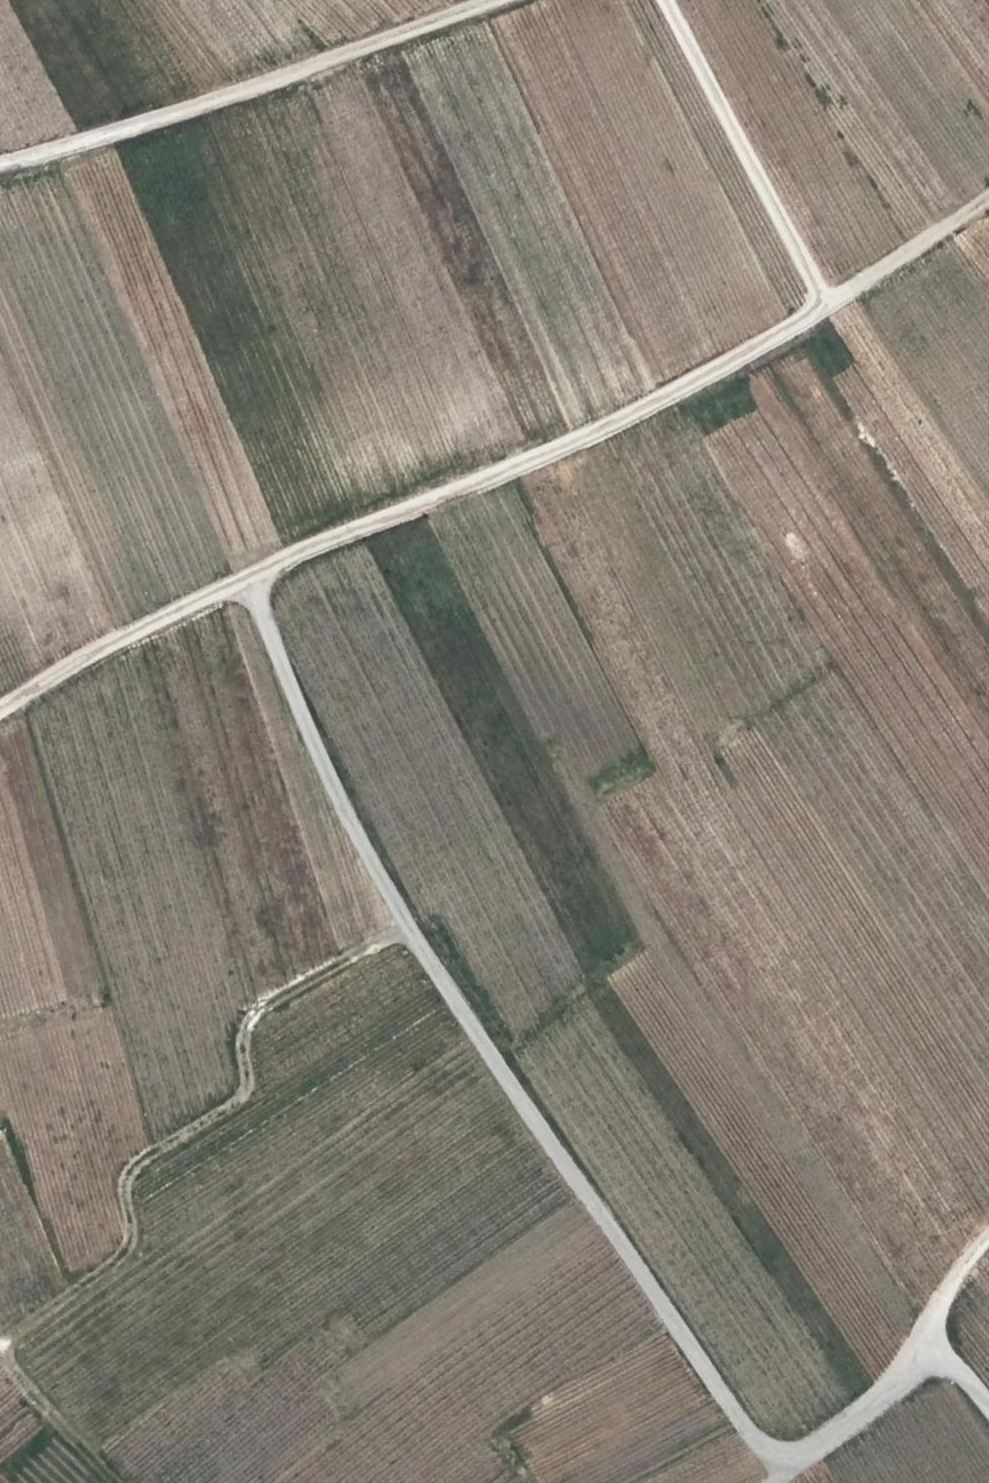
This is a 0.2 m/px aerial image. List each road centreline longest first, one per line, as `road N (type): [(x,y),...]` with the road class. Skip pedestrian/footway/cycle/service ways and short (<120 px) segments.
road 1 (unclassified): [(251,581),(416,941),(741,1423),(778,1449),(816,1446),(894,1384),(932,1367),(967,1379),(988,1408)]
road 2 (track): [(0,709),(138,630),(656,401),(988,199)]
road 3 (track): [(490,0),(372,45),(0,162)]
road 4 (track): [(824,305),(665,0)]
road 5 (track): [(988,1238),(943,1297),(915,1371)]

